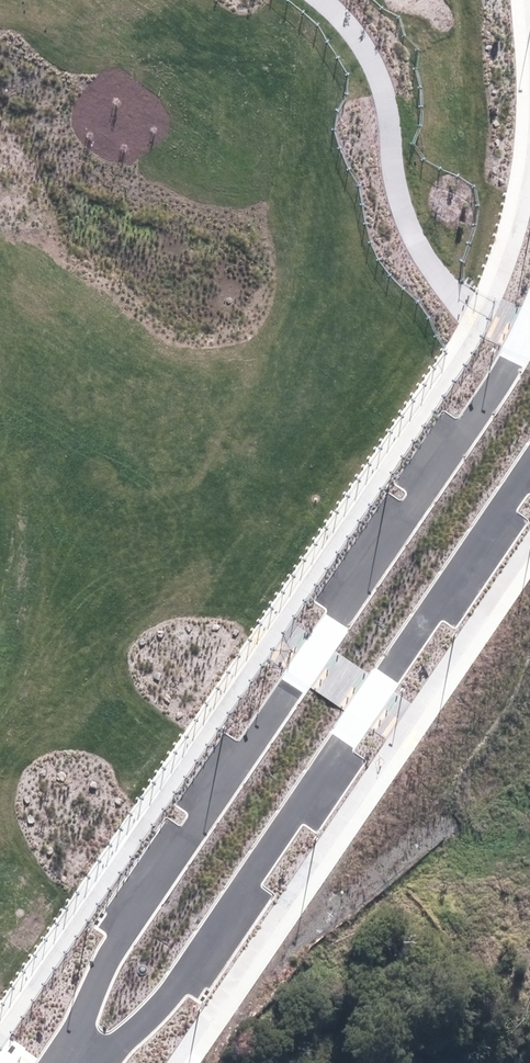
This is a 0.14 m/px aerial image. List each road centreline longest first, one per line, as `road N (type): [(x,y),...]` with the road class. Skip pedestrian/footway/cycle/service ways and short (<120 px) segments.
road 1 (tertiary): [(85,1057),(109,946),(511,357),(529,317)]
road 2 (tertiary): [(529,472),(168,995),(131,1034),(85,1057)]

